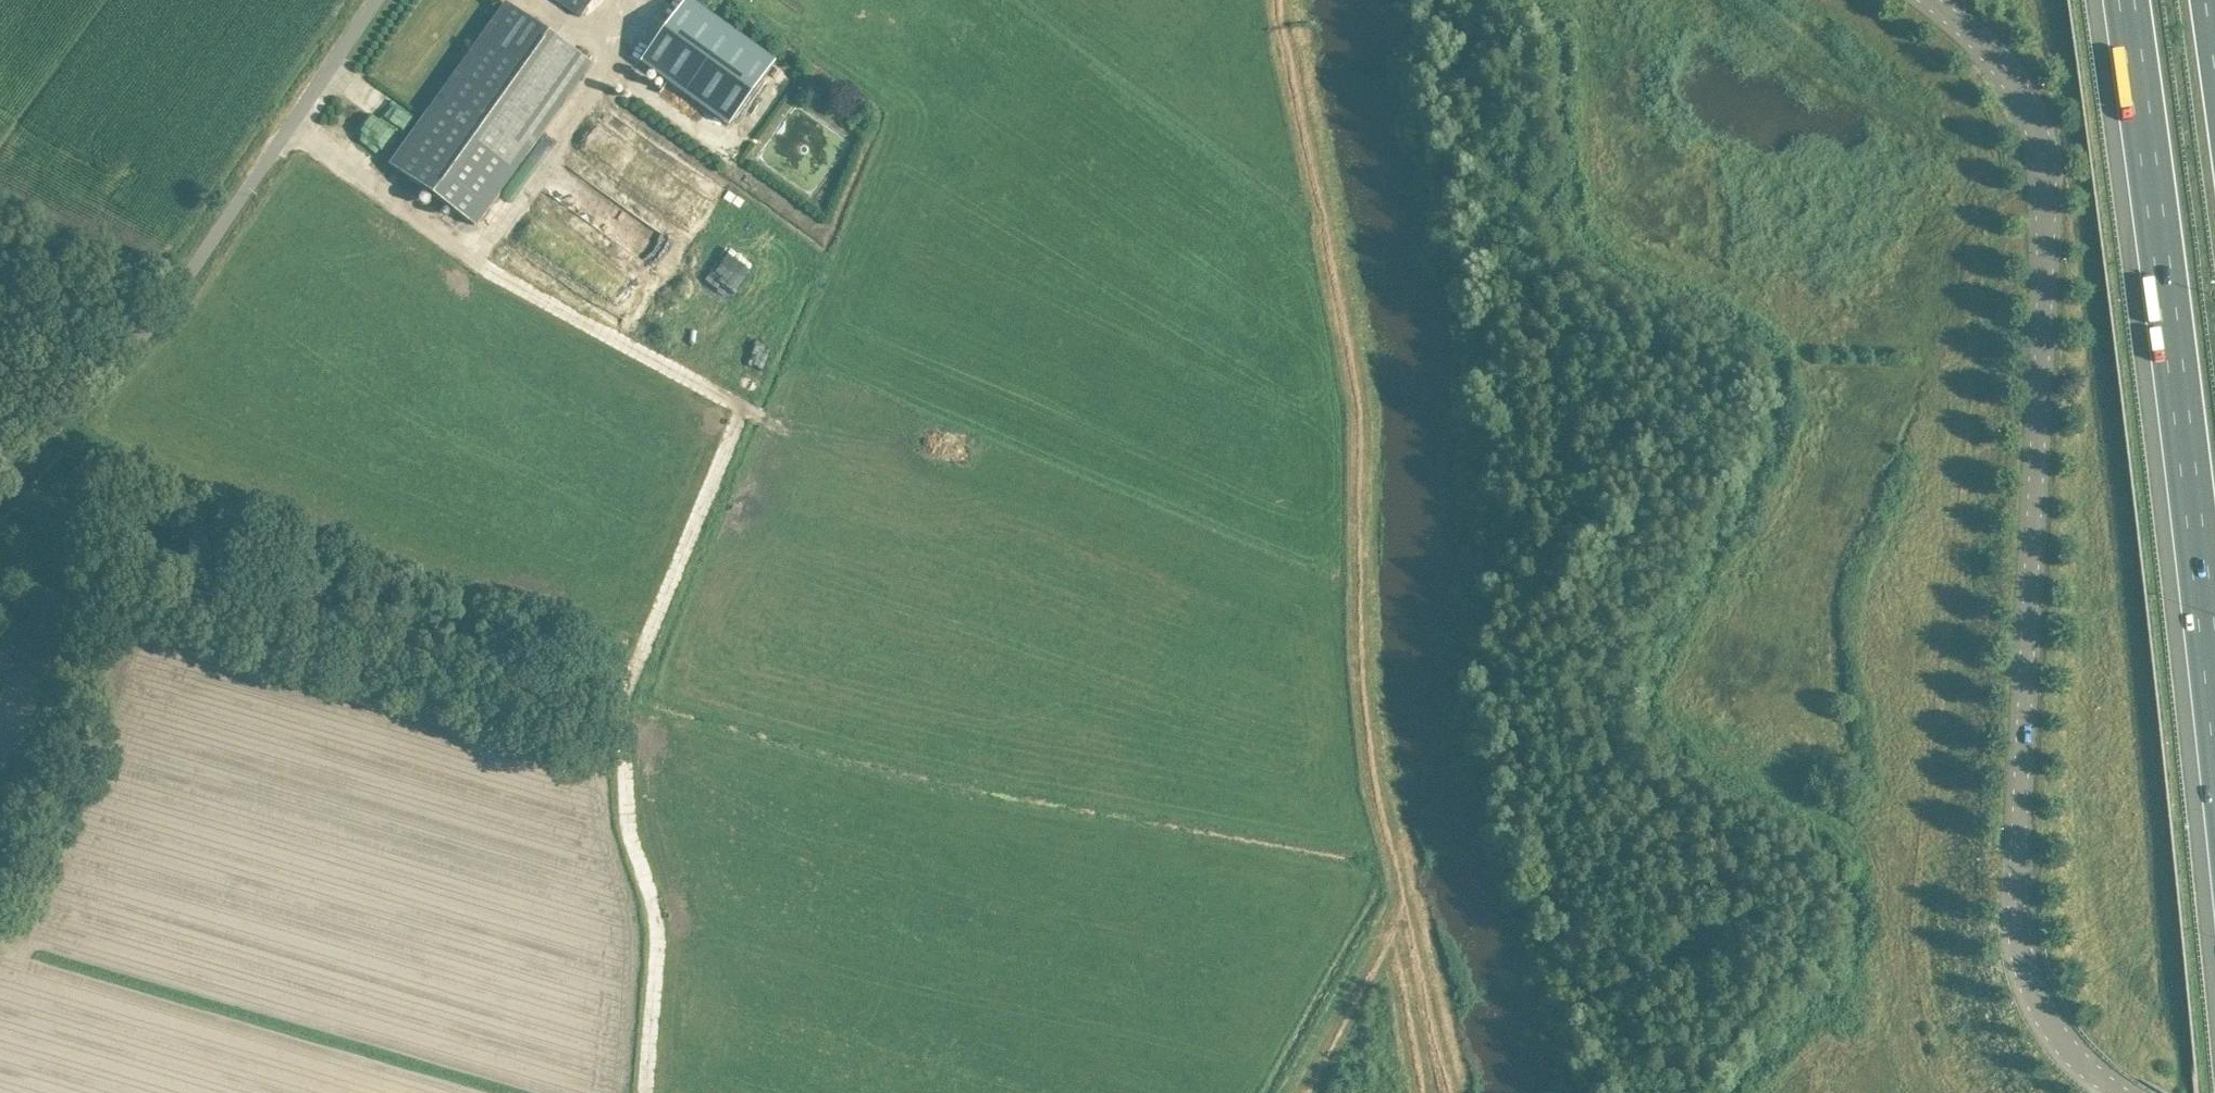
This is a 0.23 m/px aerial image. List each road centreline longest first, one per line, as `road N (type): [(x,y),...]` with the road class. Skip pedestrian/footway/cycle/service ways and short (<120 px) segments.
road 1 (unclassified): [(2122,1092),(2052,1028),(2021,942),(2042,160),(2013,82),(1927,0)]
road 2 (motorway): [(2119,0),(2214,740)]
road 3 (unclassified): [(0,484),(158,313),(376,0)]

